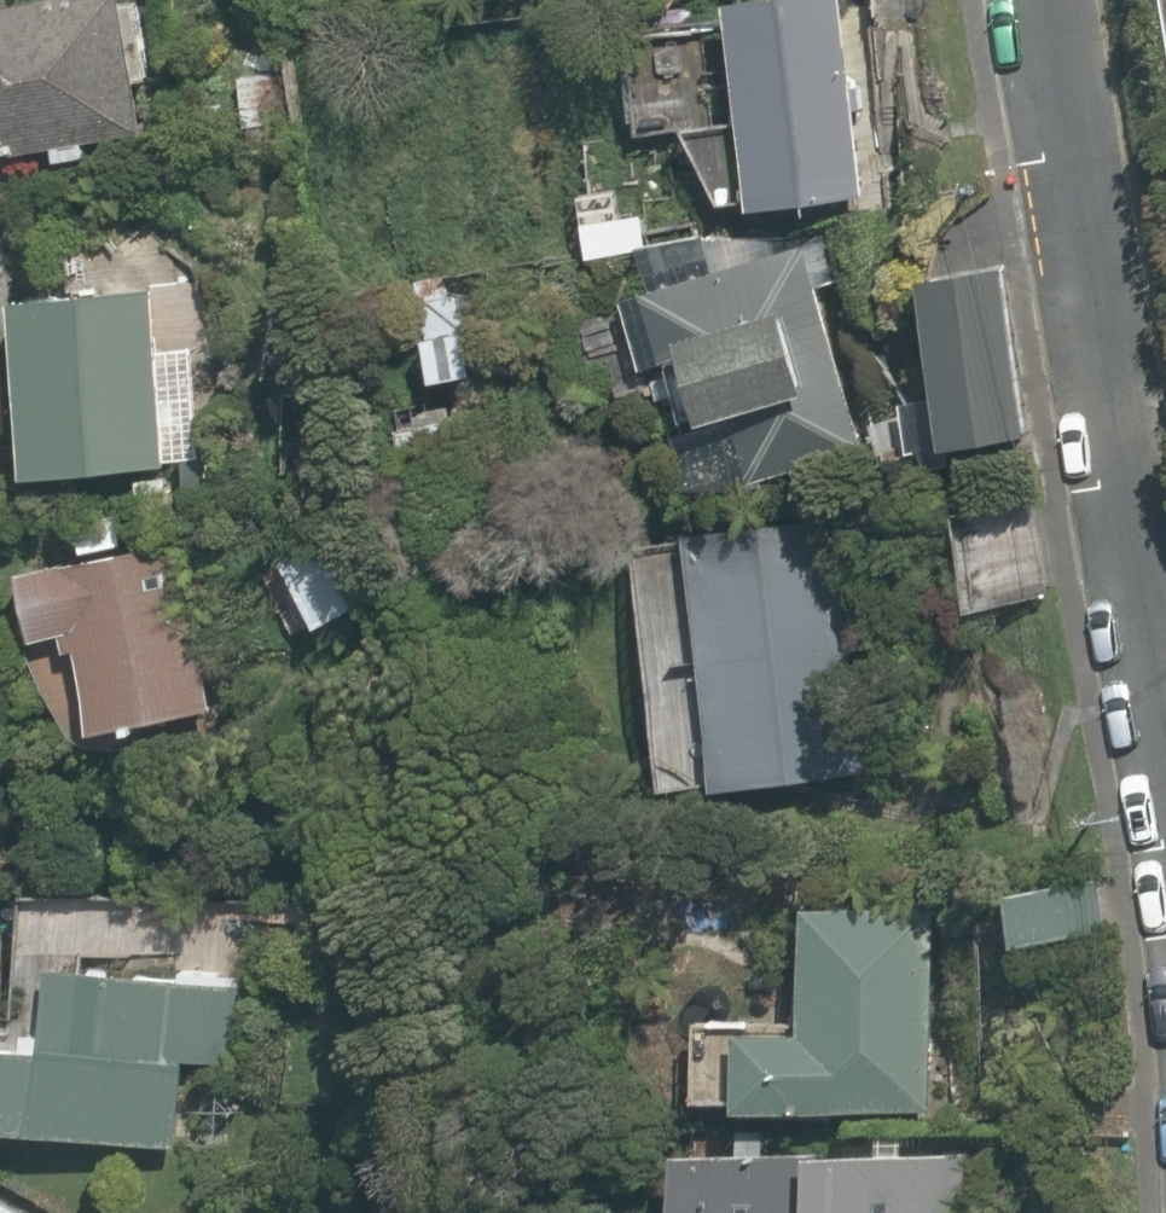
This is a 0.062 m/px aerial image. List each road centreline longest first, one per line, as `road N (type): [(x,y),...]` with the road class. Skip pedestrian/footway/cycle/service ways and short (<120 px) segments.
road 1 (residential): [(1034,0),(1165,834)]

